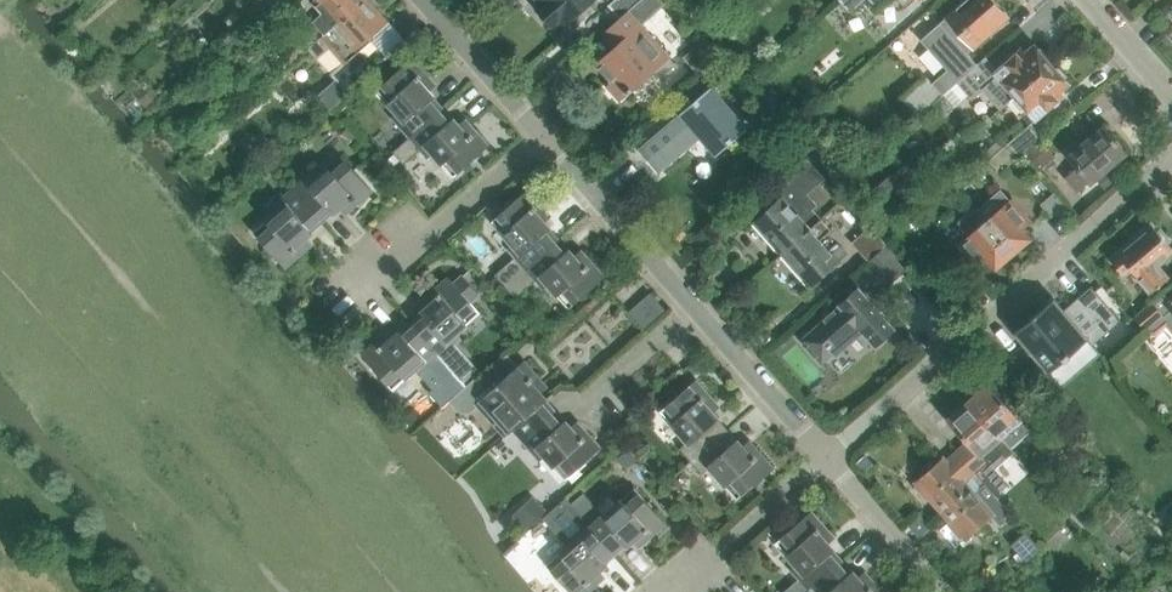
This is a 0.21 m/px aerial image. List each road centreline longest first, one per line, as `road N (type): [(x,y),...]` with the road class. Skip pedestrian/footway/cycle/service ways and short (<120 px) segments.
road 1 (residential): [(827,458),(1171,162)]
road 2 (residential): [(827,458),(544,139)]
road 3 (residential): [(335,306),(412,236),(438,233),(544,139)]
road 4 (residential): [(668,591),(827,458)]
road 5 (residential): [(544,139),(422,0)]
road 6 (residential): [(941,591),(827,458)]
road 7 (residential): [(1171,95),(1090,0)]

